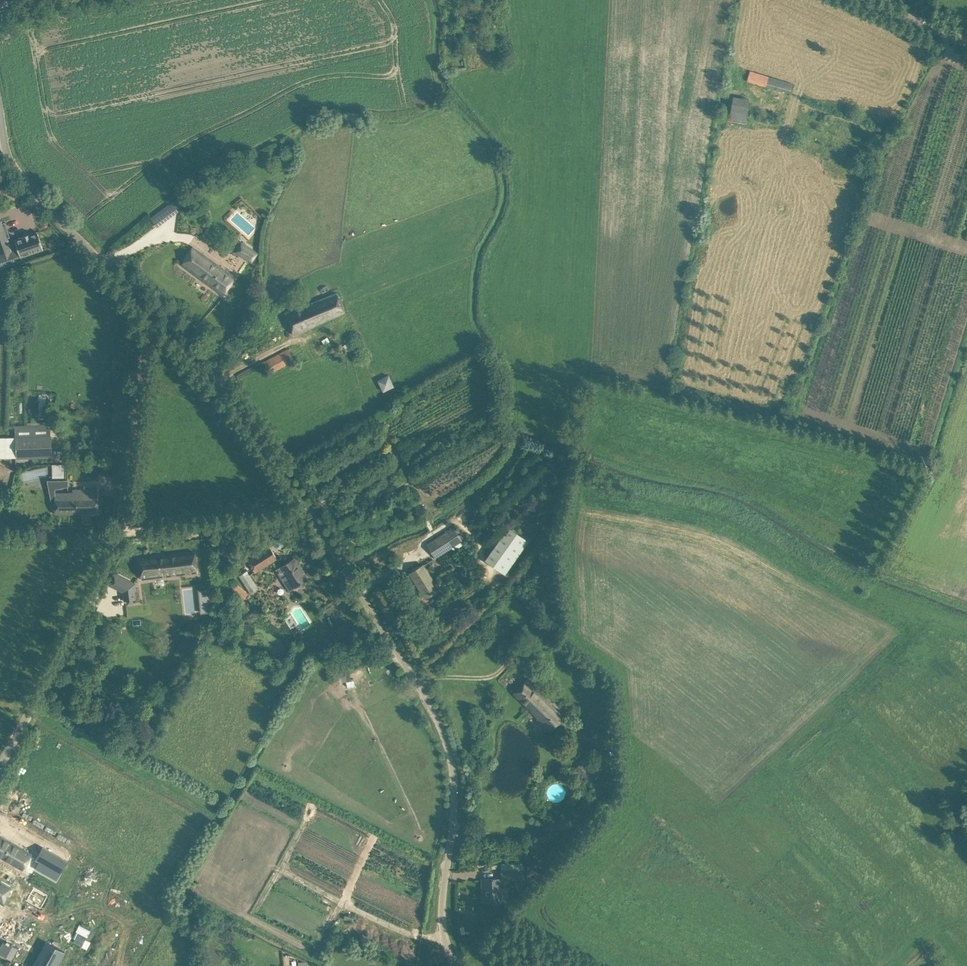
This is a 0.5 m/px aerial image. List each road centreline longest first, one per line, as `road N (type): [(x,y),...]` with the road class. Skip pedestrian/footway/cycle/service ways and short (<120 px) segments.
road 1 (unclassified): [(454,965),(444,896),(453,772),(431,707),(251,425),(150,314)]
road 2 (unclassified): [(0,767),(120,537),(150,314)]
road 3 (track): [(0,540),(313,518)]
road 4 (unclassified): [(150,314),(16,173),(0,119)]

